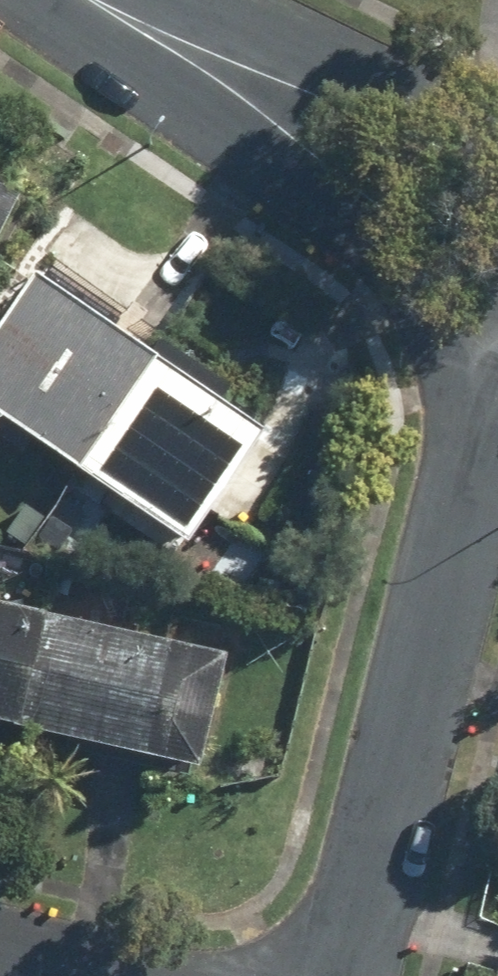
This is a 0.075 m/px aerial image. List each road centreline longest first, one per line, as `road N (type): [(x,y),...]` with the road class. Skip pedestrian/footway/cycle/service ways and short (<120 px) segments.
road 1 (residential): [(497,364),(353,975)]
road 2 (residential): [(497,228),(92,0)]

